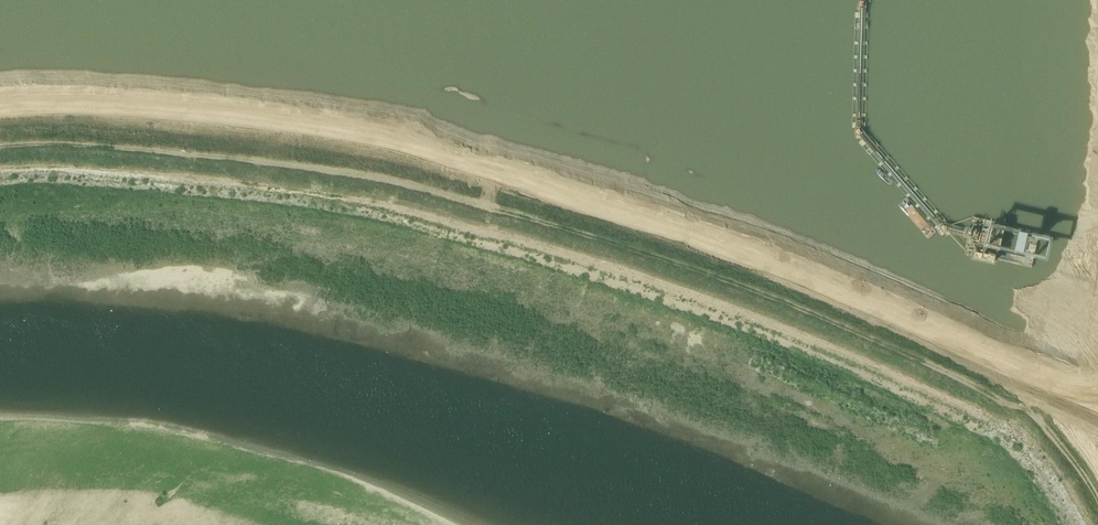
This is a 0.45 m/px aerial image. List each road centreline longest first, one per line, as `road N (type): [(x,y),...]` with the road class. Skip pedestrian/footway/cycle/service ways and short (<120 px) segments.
road 1 (track): [(1097,503),(1081,469),(1034,417),(733,285),(393,183),(110,149),(0,152)]
road 2 (track): [(0,103),(145,104),(381,131),(615,198),(992,347)]

